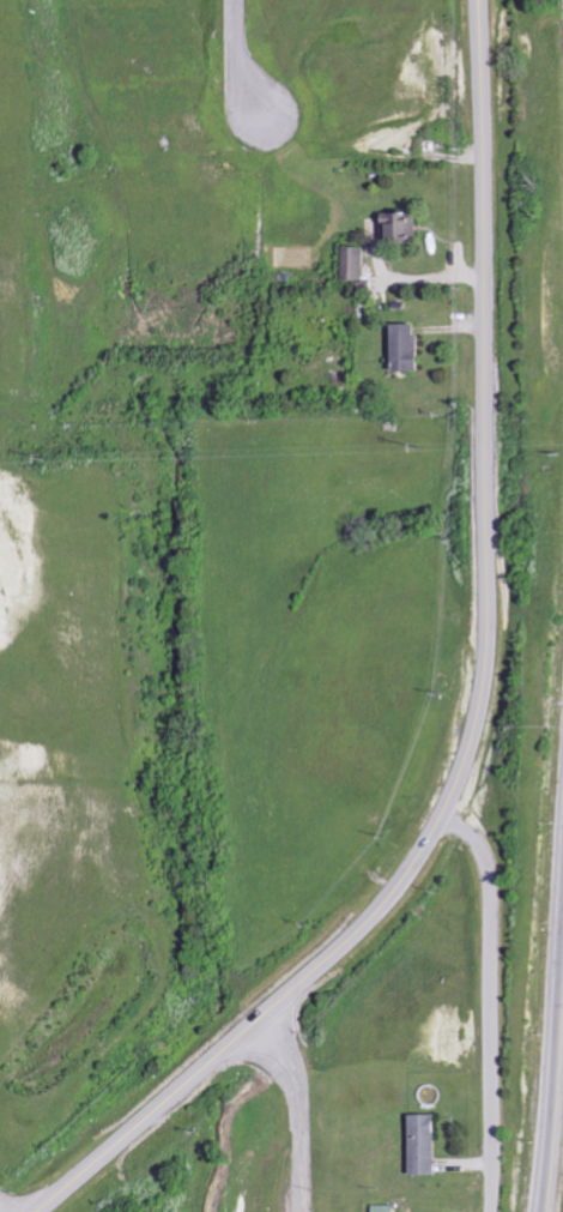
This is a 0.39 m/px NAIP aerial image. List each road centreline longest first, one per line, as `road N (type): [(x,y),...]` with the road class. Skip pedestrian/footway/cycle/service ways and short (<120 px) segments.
road 1 (residential): [(440,818),(474,726),(488,643),(482,0)]
road 2 (residential): [(440,818),(414,864),(357,934),(36,1211)]
road 3 (residential): [(490,1211),(490,873),(477,843),(440,818)]
road 4 (motorway): [(562,893),(539,1211)]
road 5 (residential): [(264,1018),(298,1093),(303,1211)]

